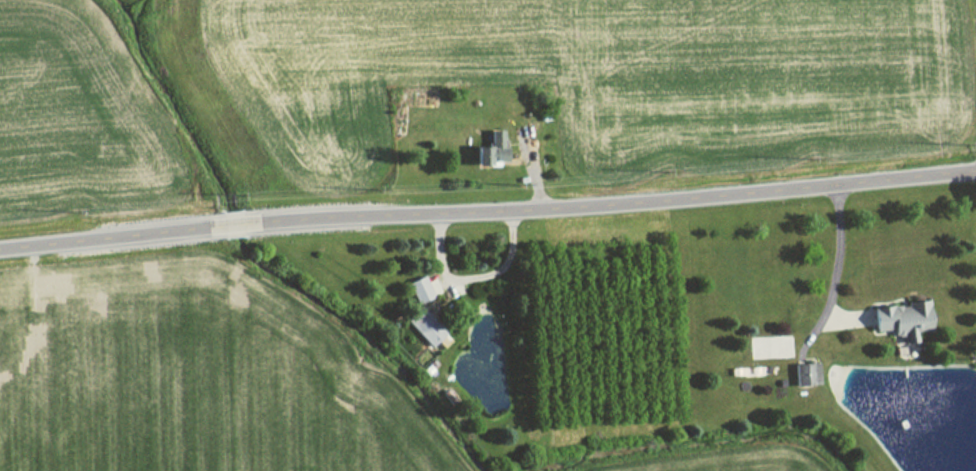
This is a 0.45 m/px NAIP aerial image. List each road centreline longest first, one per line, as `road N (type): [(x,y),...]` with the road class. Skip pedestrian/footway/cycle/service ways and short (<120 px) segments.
road 1 (secondary): [(242,224),(630,204),(975,170)]
road 2 (secondary): [(0,250),(224,226)]

